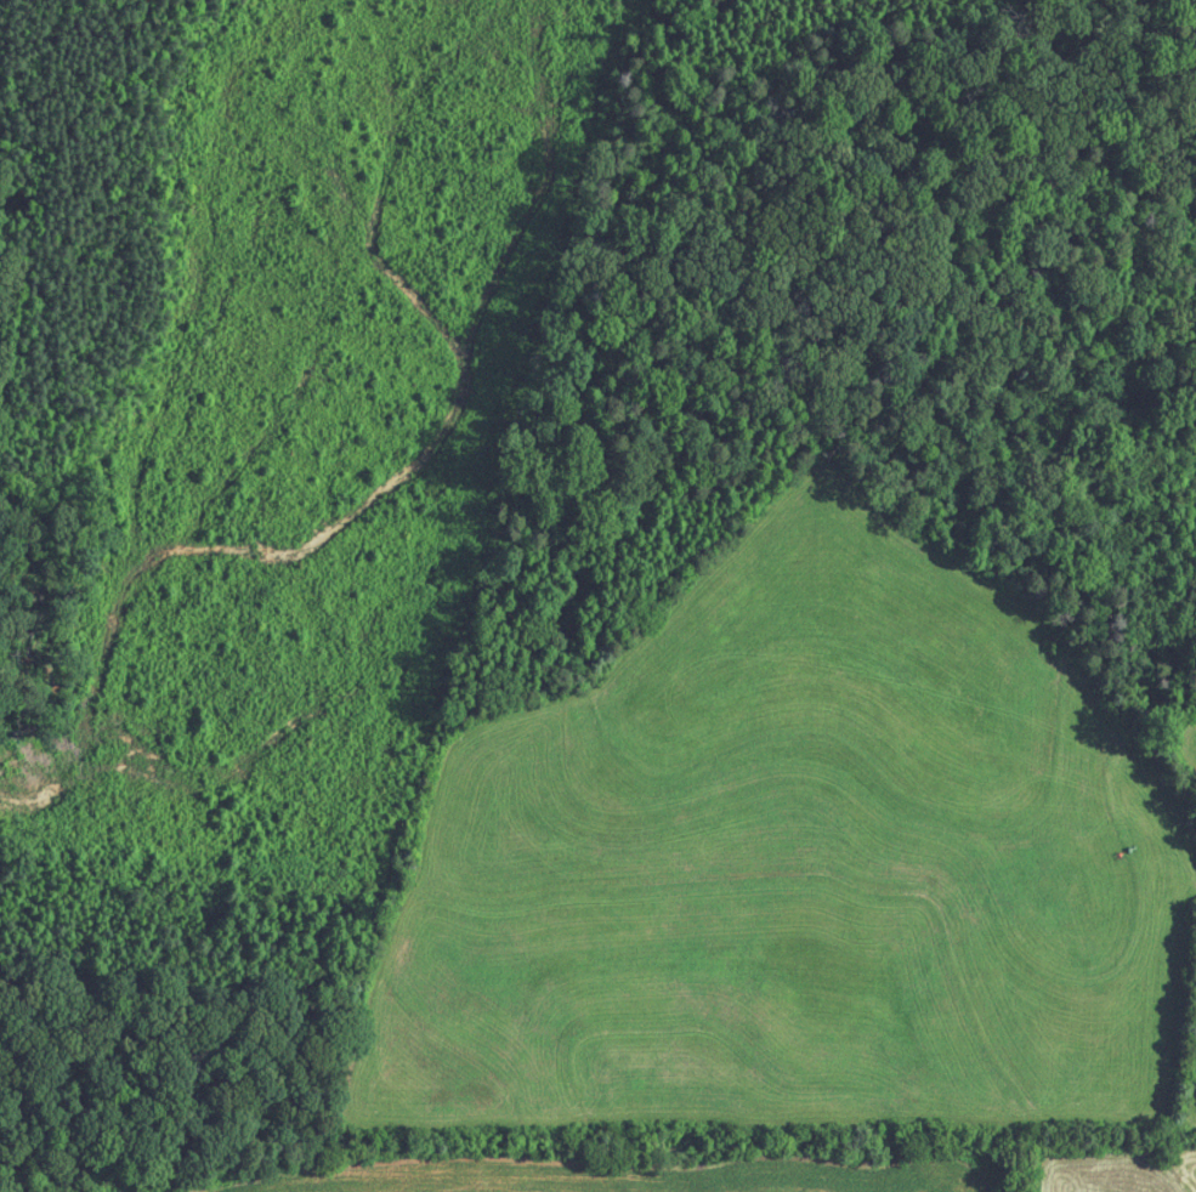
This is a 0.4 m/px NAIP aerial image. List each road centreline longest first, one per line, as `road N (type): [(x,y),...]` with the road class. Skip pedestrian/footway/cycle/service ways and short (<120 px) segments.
road 1 (residential): [(0,952),(345,941),(414,825),(452,647),(617,66),(623,0)]

